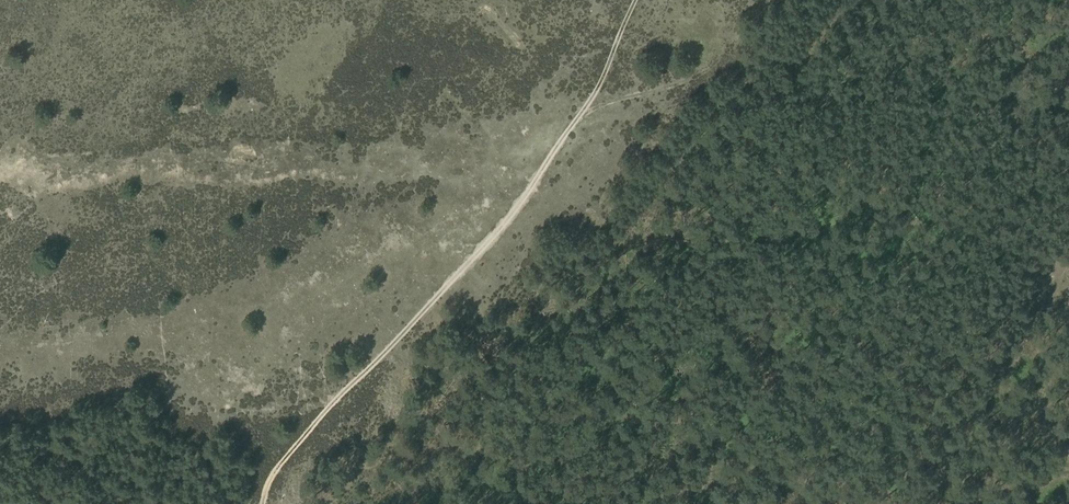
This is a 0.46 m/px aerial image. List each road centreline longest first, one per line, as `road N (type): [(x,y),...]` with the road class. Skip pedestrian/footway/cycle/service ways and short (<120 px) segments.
road 1 (track): [(263,503),(268,479),(326,409),(377,366),(529,193),(618,62),(683,31),(716,32),(724,41),(725,56),(711,69),(579,119)]

